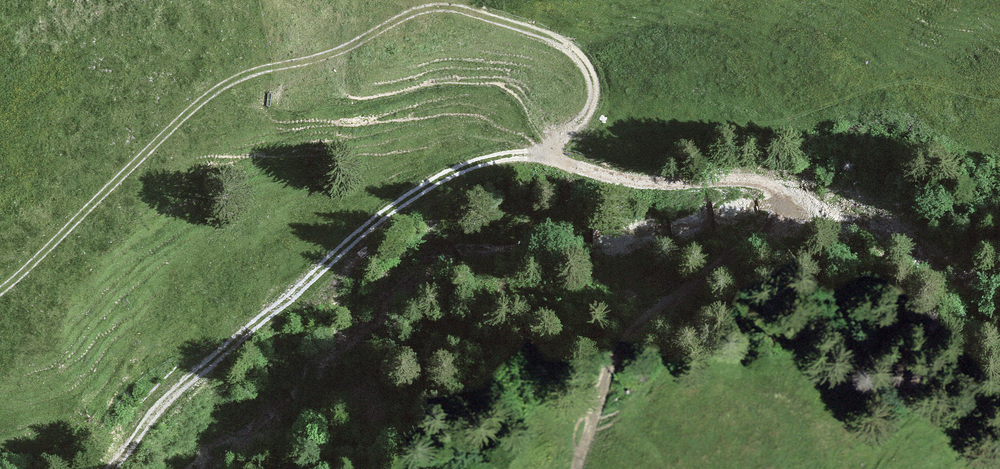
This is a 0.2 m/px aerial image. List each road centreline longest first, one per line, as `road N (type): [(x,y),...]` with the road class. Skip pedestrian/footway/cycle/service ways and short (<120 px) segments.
road 1 (track): [(115,468),(156,411),(447,175),(557,142),(586,122),(596,94),(585,62),(565,48),(450,12),(422,12),(338,53),(255,72),(178,120),(0,288)]
road 2 (track): [(516,152),(757,214),(766,231),(759,254),(663,314),(627,352),(585,468)]

